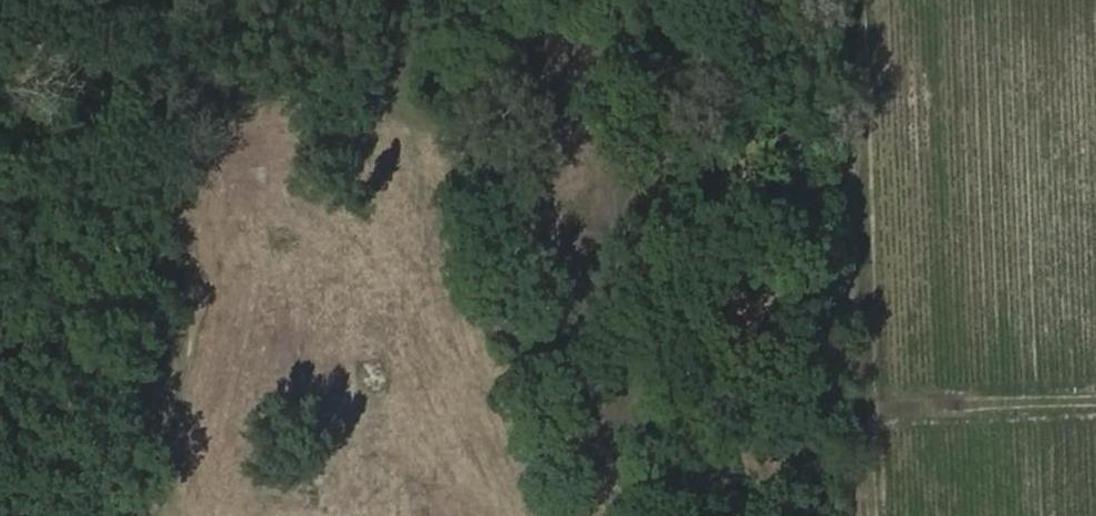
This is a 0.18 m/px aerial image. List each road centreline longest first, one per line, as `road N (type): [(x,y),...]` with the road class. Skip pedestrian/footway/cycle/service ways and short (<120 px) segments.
road 1 (track): [(872,409),(859,0)]
road 2 (track): [(1095,401),(872,409),(874,515)]

